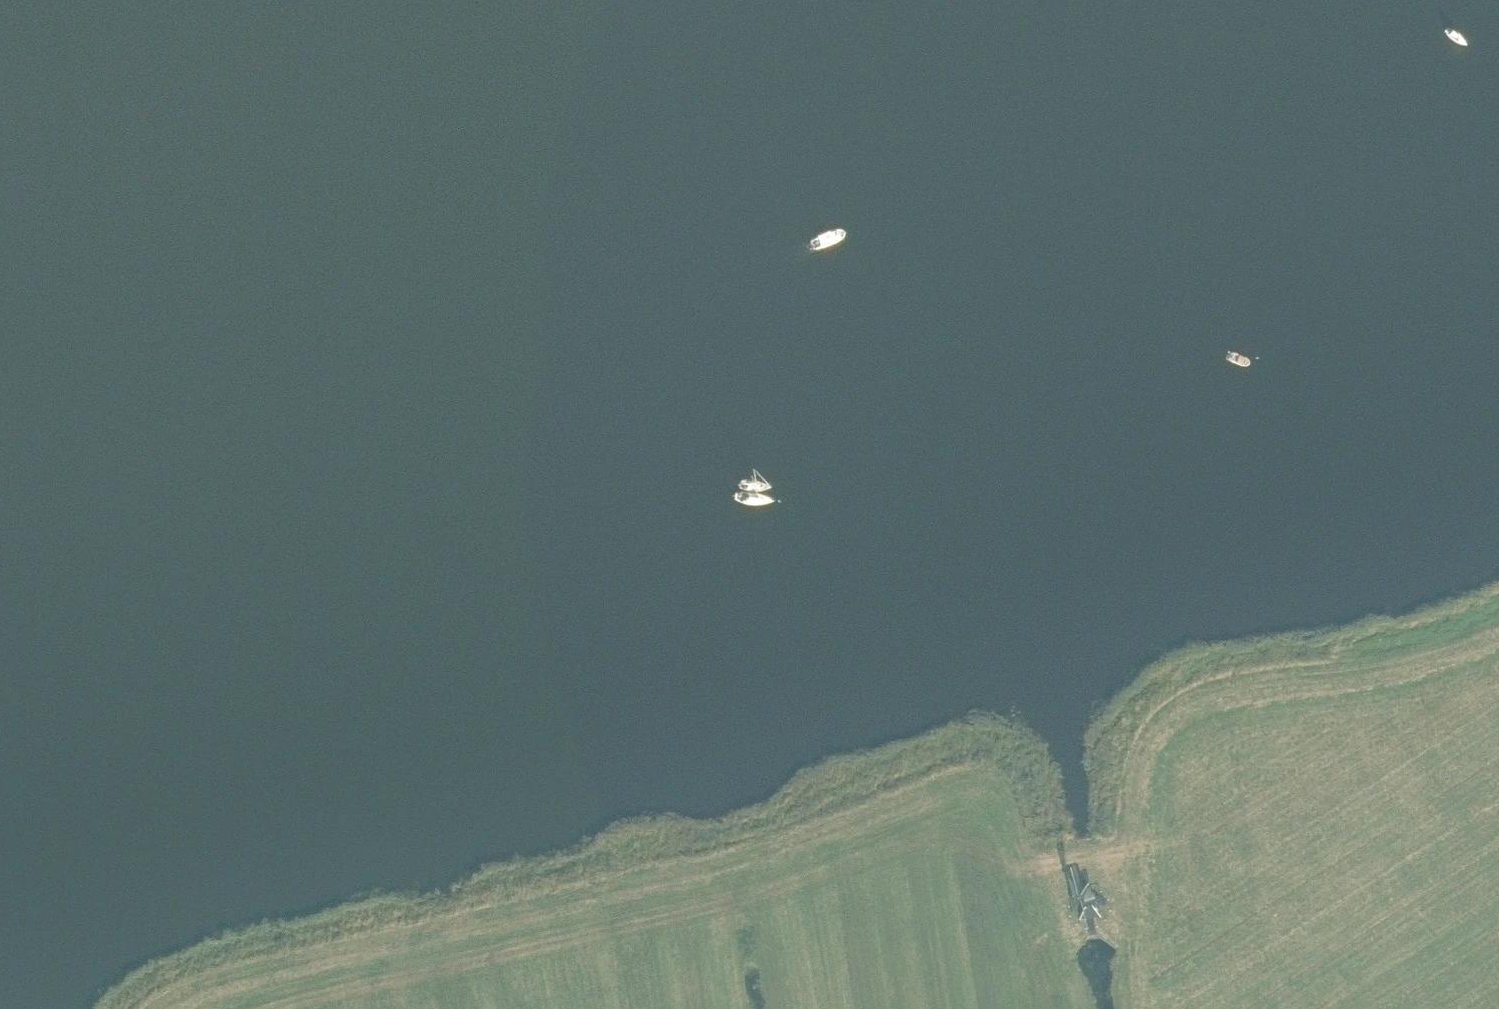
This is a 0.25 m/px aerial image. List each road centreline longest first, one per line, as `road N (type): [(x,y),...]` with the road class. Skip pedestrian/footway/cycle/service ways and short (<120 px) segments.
road 1 (track): [(1463,649),(1197,700),(1155,739),(1131,829),(1103,853),(1039,852),(991,782),(972,777),(742,859),(295,960),(228,977),(158,1008)]

